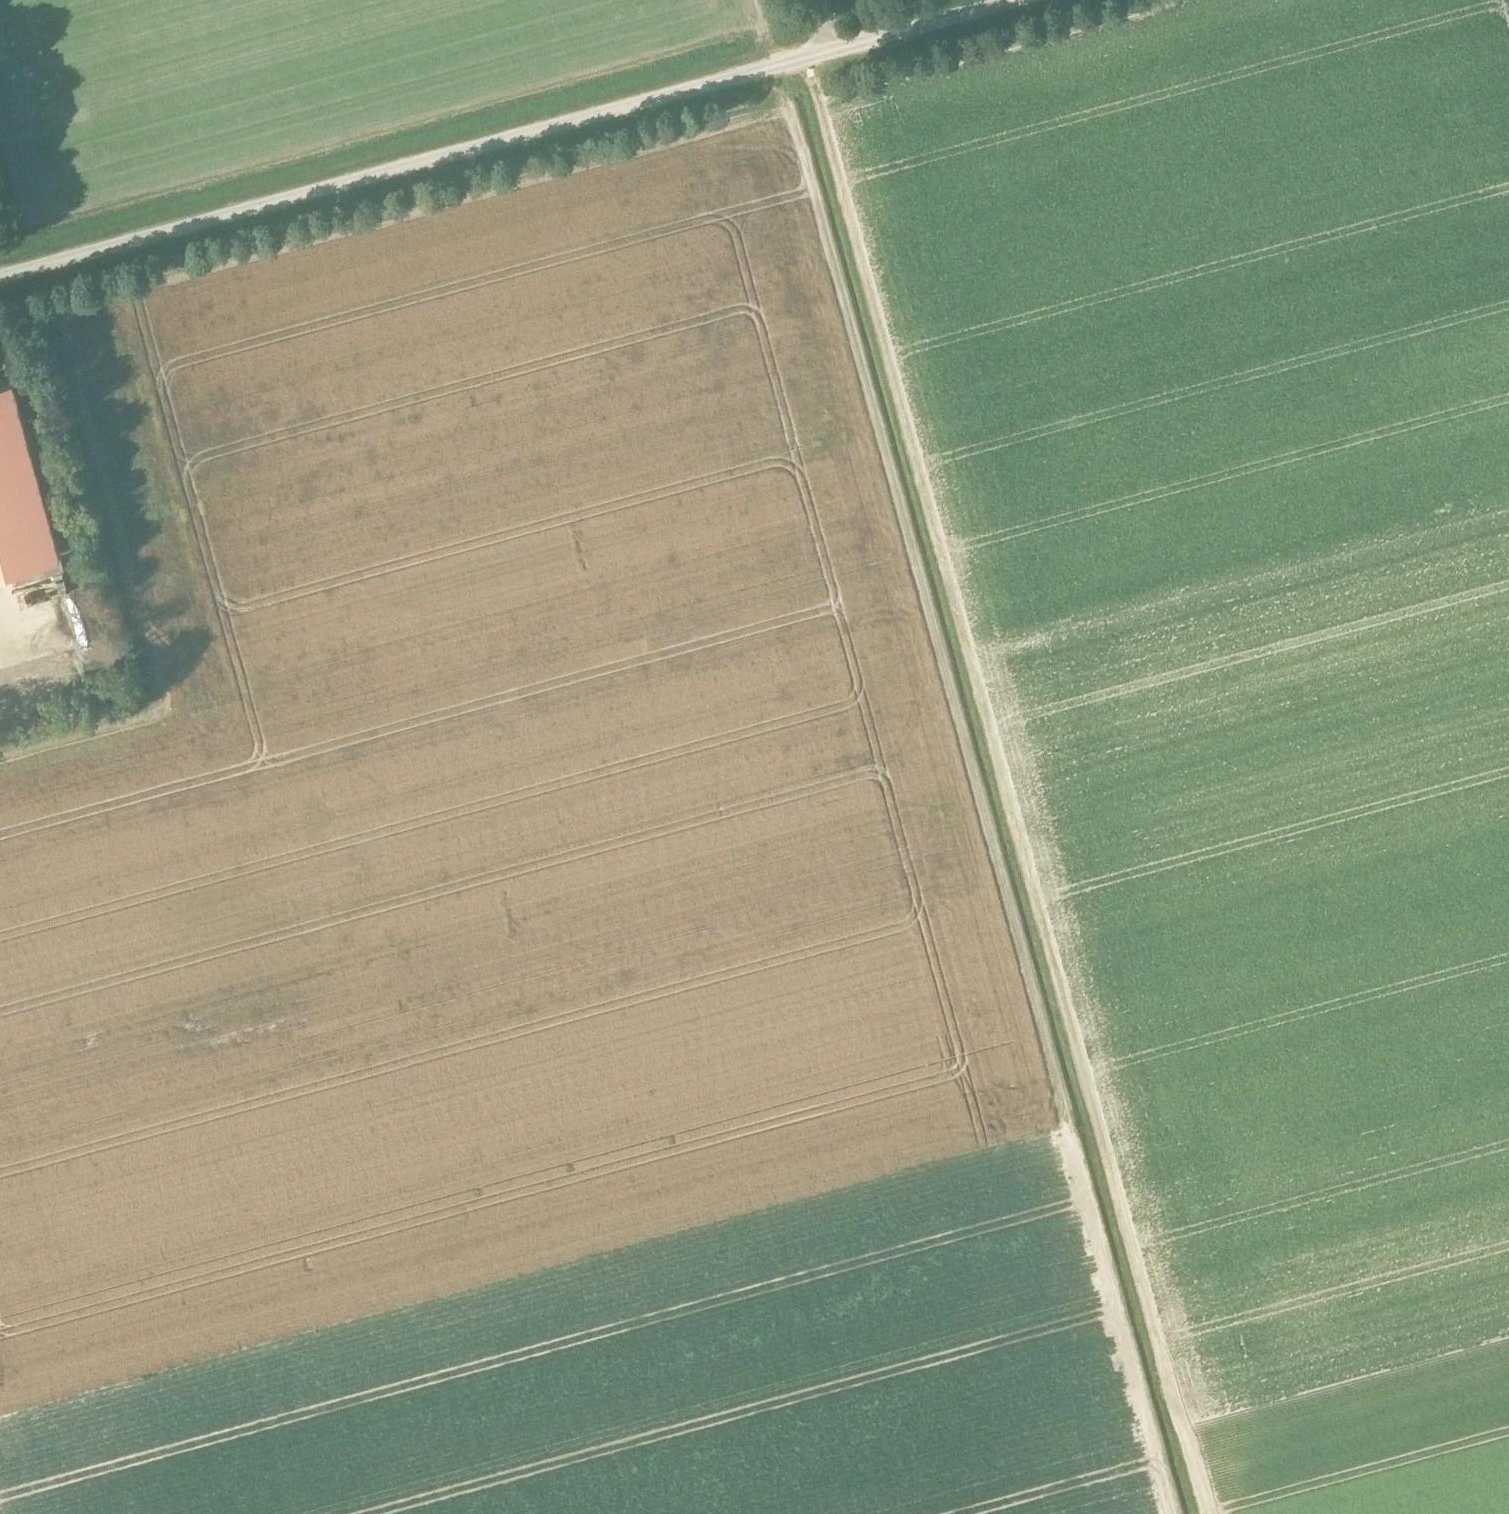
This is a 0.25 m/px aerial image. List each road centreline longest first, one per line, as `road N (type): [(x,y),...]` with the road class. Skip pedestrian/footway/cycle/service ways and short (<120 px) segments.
road 1 (unclassified): [(0,276),(1013,0)]

